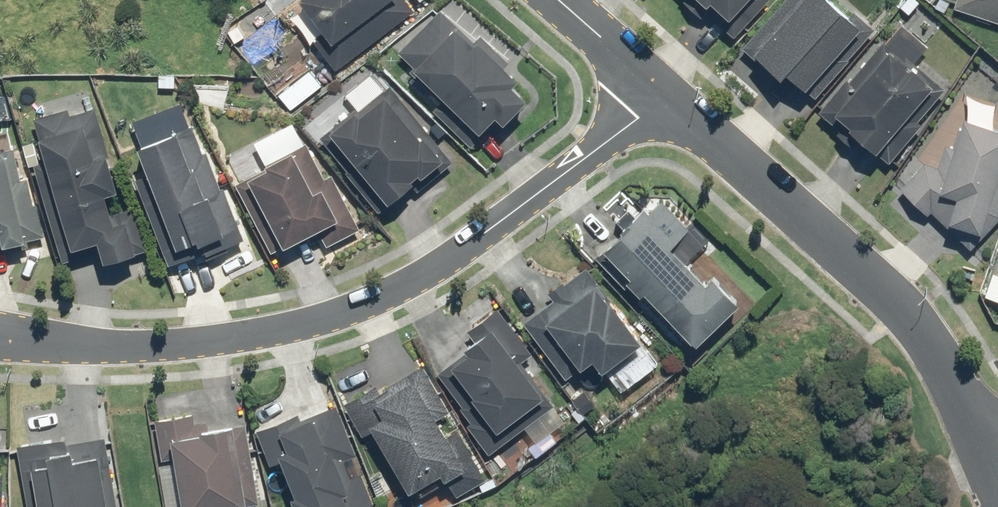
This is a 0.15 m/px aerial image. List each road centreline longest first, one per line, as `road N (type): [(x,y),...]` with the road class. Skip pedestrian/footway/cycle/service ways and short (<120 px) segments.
road 1 (residential): [(665,95),(456,257),(341,318),(205,341),(13,343)]
road 2 (residential): [(665,95),(921,334),(990,462)]
road 3 (residential): [(562,0),(665,95)]

